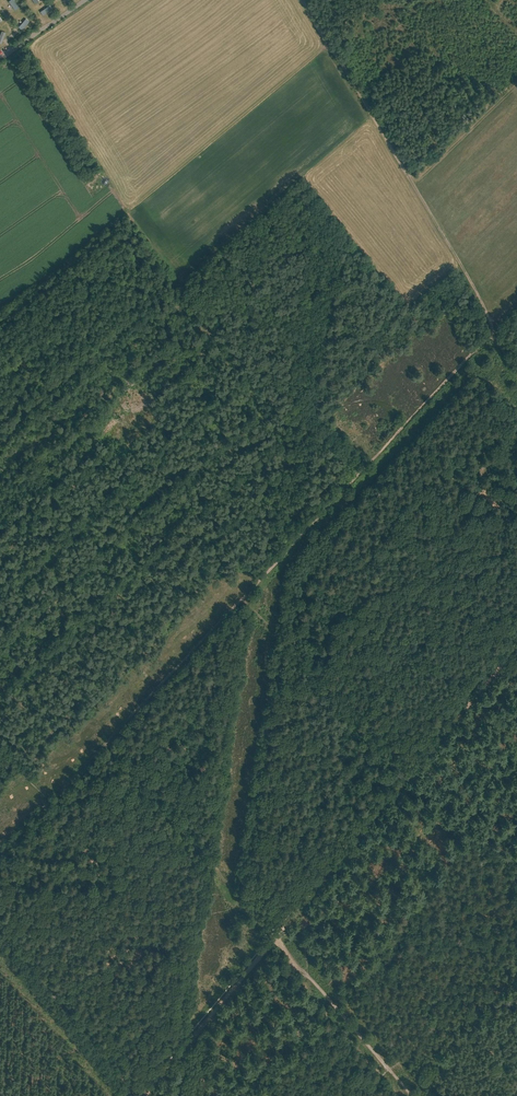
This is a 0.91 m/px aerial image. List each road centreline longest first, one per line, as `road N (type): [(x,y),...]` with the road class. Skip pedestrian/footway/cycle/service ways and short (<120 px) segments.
road 1 (track): [(106,746),(492,331)]
road 2 (track): [(516,644),(275,934)]
road 3 (track): [(473,288),(303,0)]
road 4 (track): [(130,209),(329,44)]
road 5 (track): [(516,948),(412,935),(275,934)]
road 6 (track): [(0,925),(142,1095)]
road 7 (track): [(505,944),(386,1065),(413,1095)]
road 8 (track): [(275,934),(141,1095)]
road 9 (track): [(106,746),(244,901)]
road 10 (track): [(411,772),(461,826),(516,862)]

